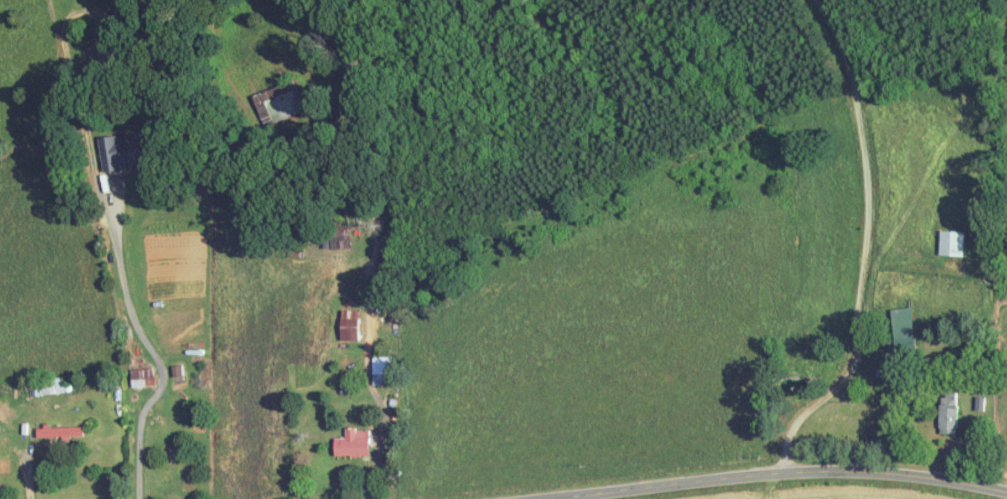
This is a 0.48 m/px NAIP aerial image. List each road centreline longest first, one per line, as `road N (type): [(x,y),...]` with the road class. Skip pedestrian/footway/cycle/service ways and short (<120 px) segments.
road 1 (residential): [(785,479),(785,439),(794,423),(850,364),(868,217),(852,85),(816,0)]
road 2 (residential): [(575,498),(814,477),(991,498)]

